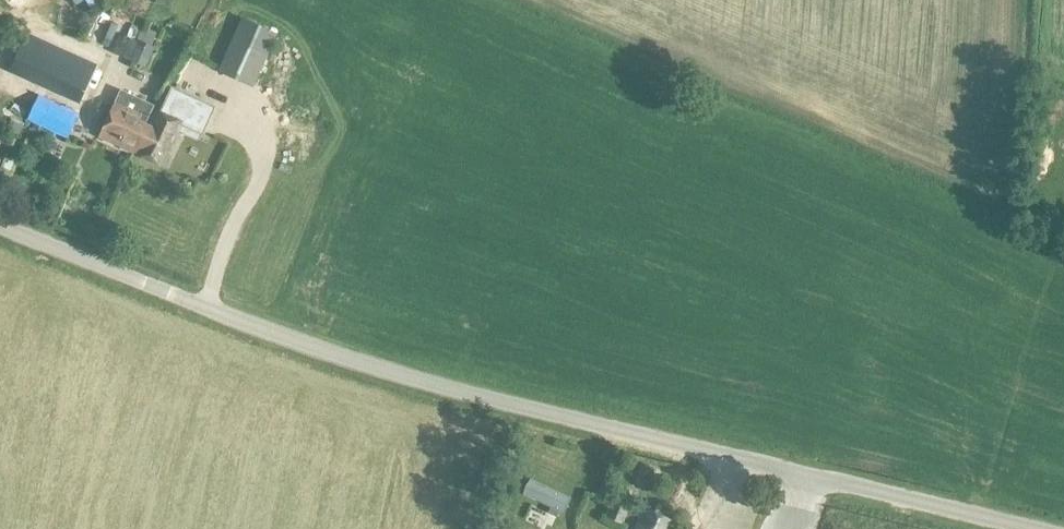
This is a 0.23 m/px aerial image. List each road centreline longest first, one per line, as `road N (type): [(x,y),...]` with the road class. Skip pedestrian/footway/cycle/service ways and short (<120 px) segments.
road 1 (unclassified): [(0,226),(345,358),(1028,528)]

